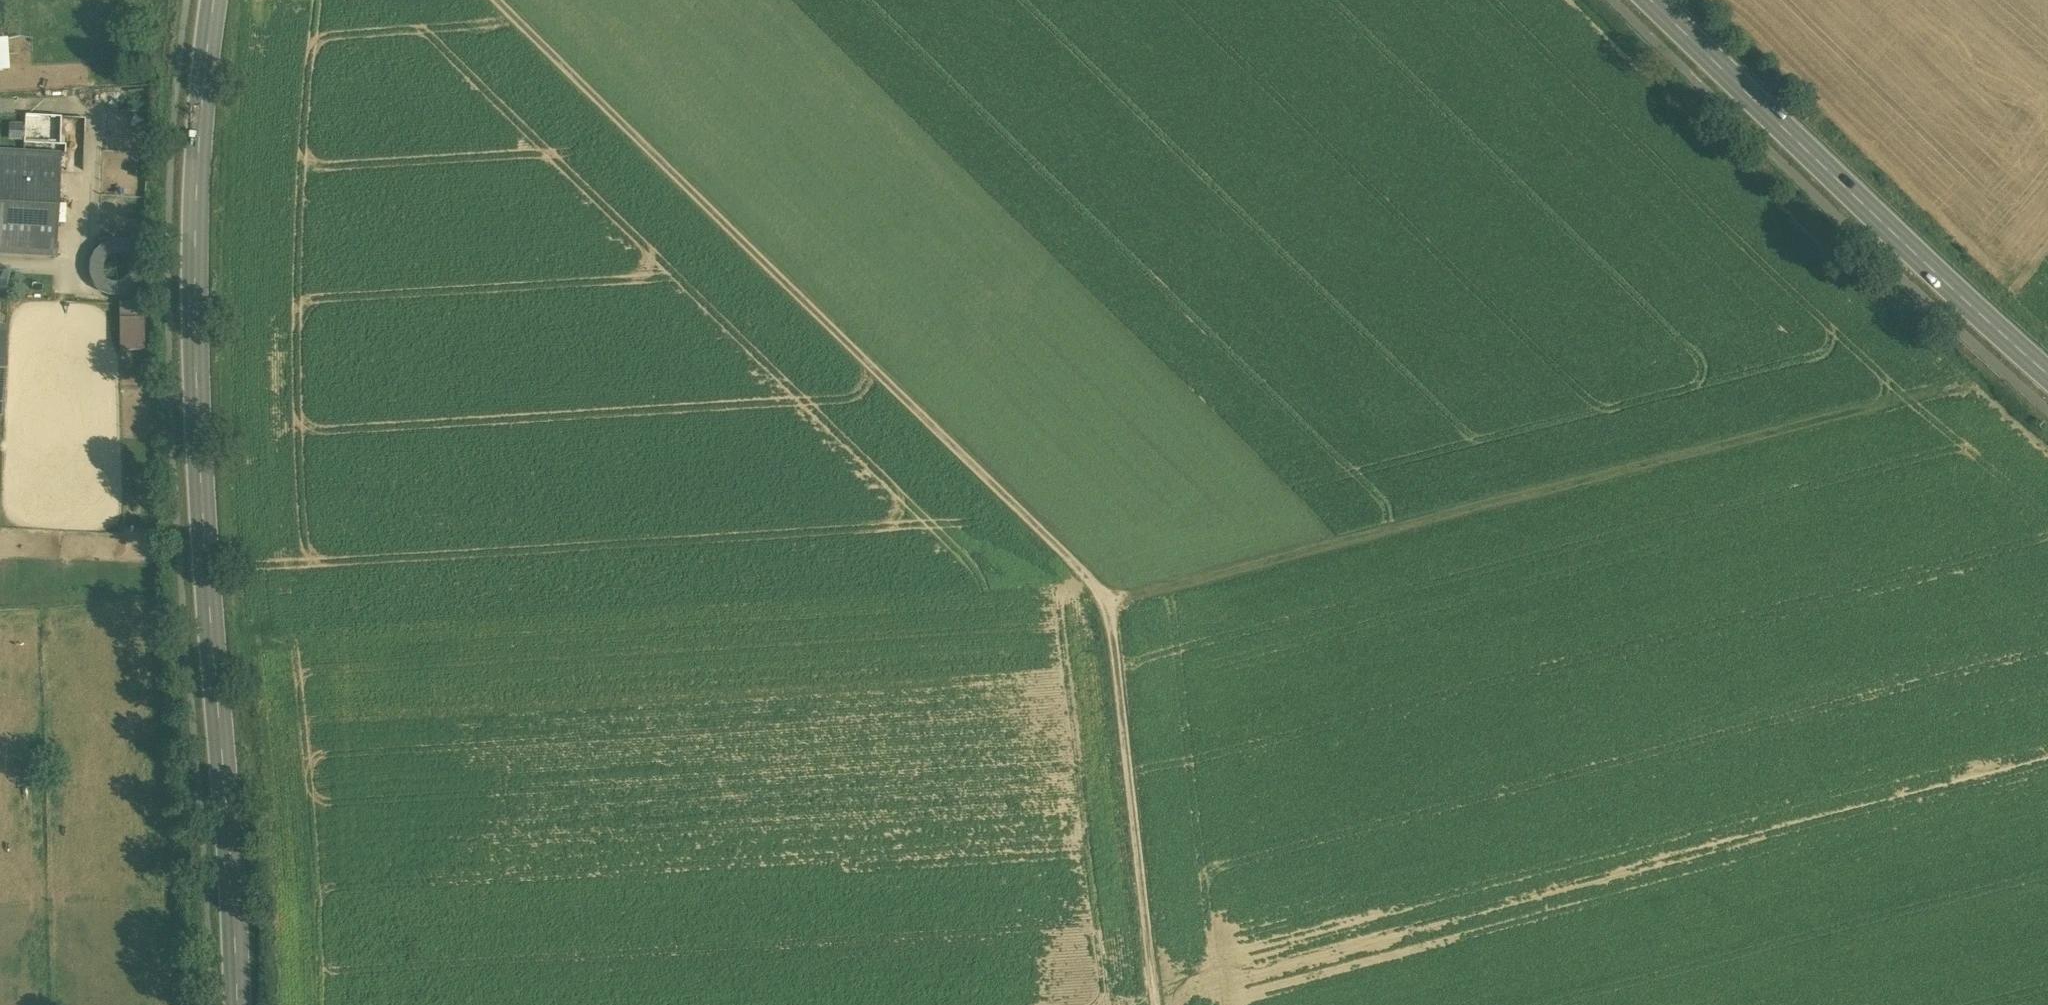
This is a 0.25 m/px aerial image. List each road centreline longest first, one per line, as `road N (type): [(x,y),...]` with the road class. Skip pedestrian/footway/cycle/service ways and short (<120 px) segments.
road 1 (track): [(1163,1004),(1125,613),(496,0)]
road 2 (secondary): [(213,0),(207,65),(220,546),(253,1004)]
road 3 (track): [(1125,613),(1967,400)]
road 4 (secondary): [(1644,0),(2047,379)]

